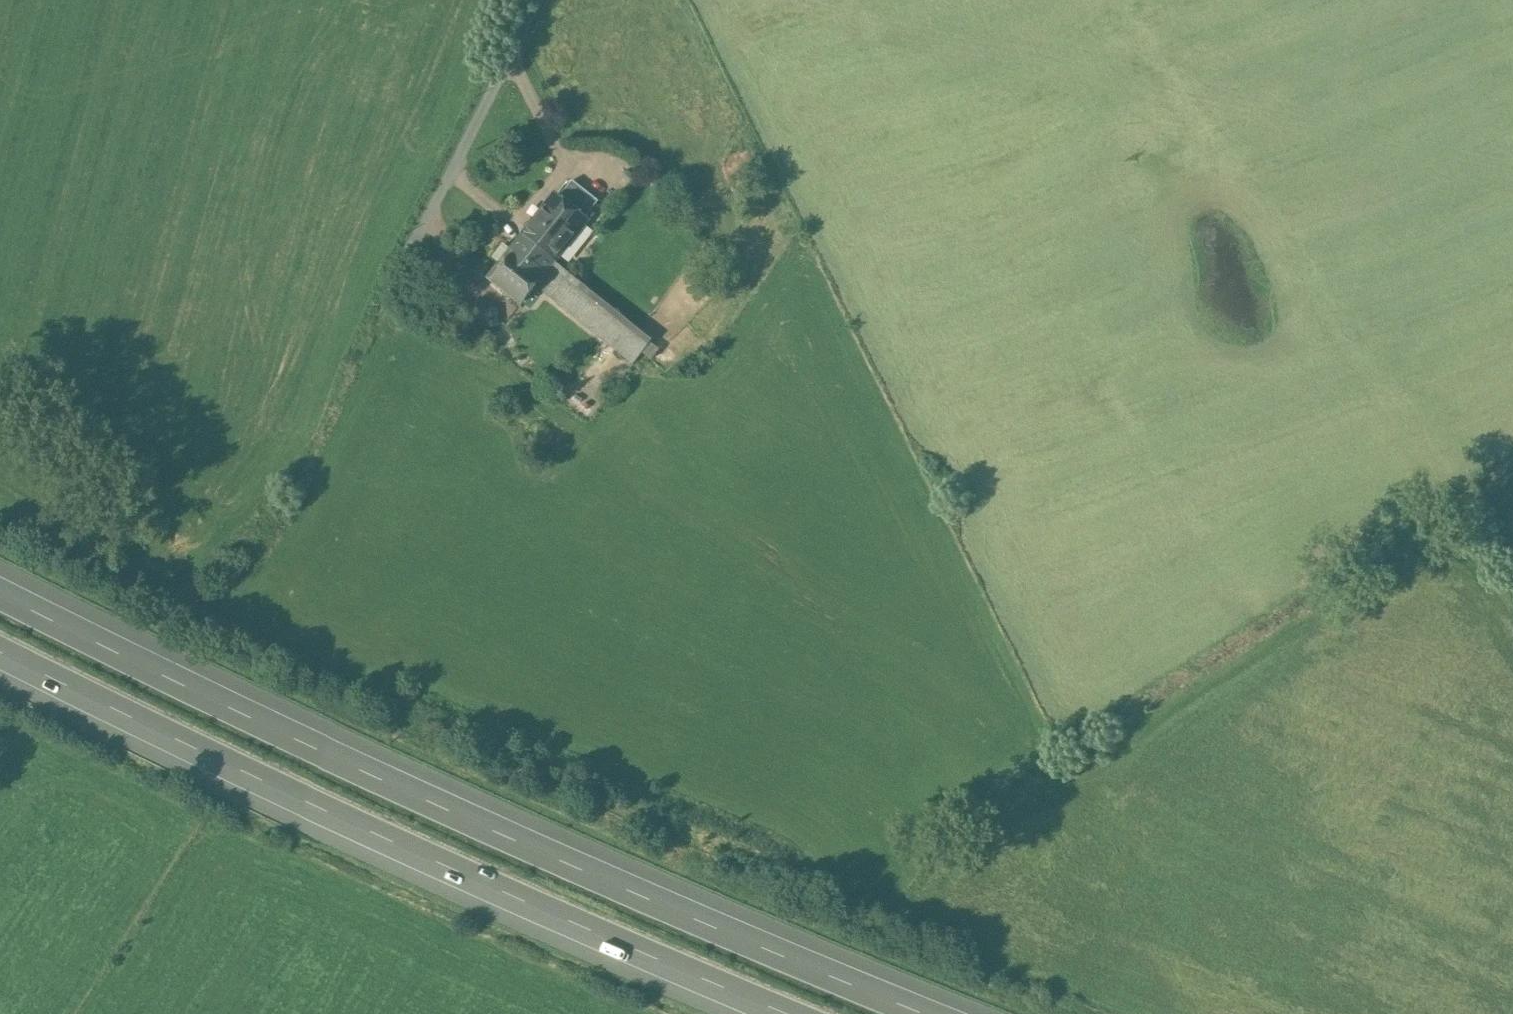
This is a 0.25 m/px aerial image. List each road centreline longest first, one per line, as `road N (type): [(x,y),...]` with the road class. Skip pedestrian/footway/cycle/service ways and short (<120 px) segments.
road 1 (motorway): [(924,1013),(471,821),(0,595)]
road 2 (motorway): [(0,653),(376,834),(786,1013)]
road 3 (track): [(207,597),(237,582),(279,541),(420,235)]
road 4 (unclassified): [(420,235),(539,0)]

